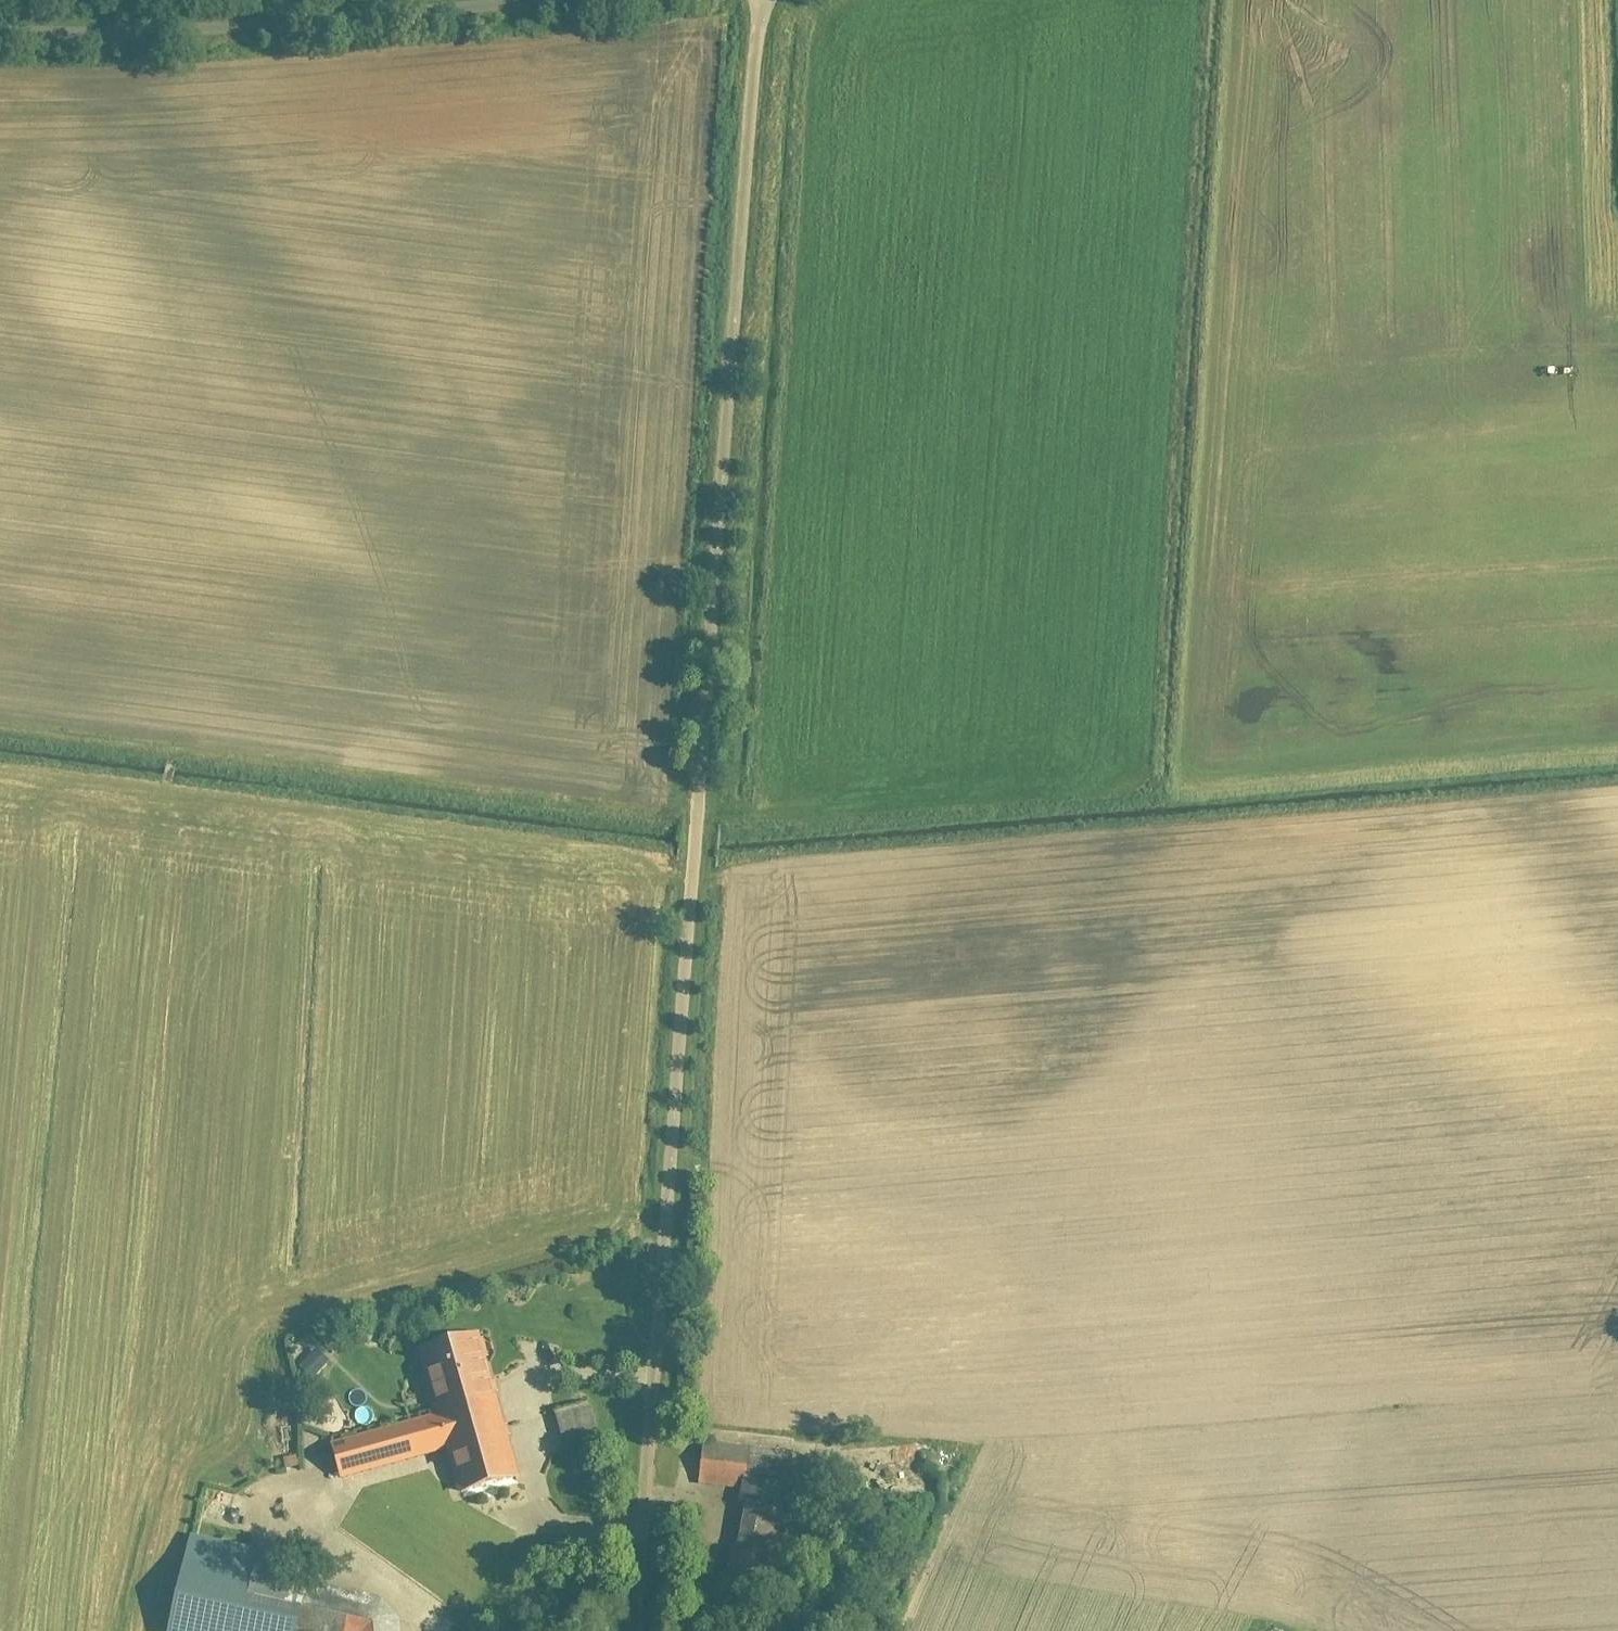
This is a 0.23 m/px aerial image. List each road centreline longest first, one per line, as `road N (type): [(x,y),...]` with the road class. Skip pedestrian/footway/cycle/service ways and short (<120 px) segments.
road 1 (unclassified): [(754,0),(635,1630)]
road 2 (unclassified): [(558,0),(0,24)]

